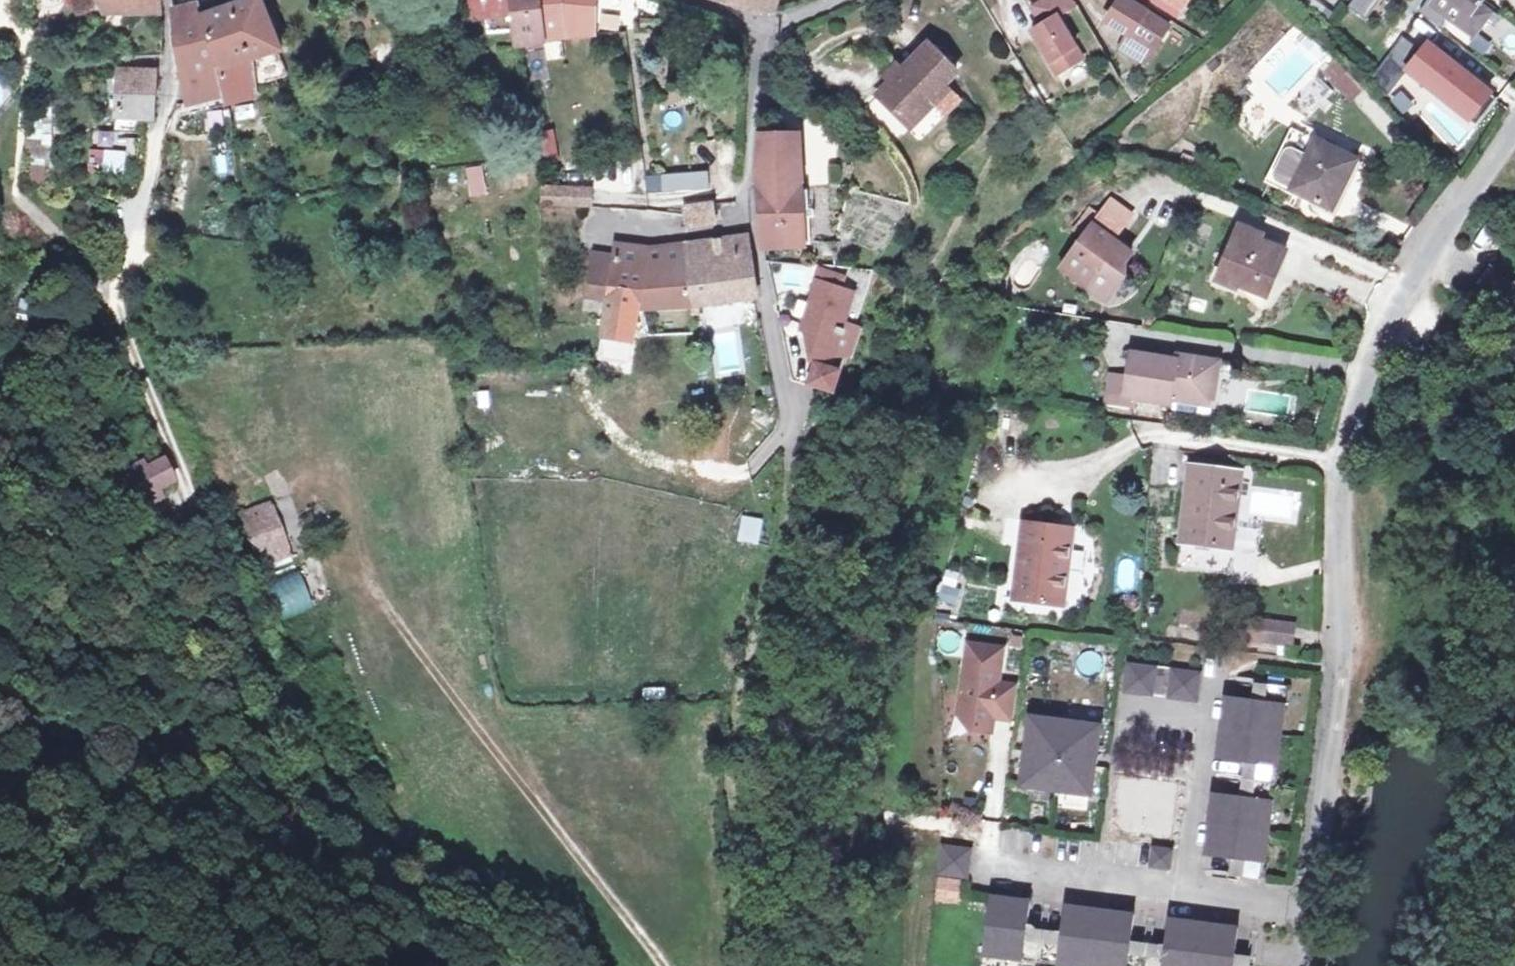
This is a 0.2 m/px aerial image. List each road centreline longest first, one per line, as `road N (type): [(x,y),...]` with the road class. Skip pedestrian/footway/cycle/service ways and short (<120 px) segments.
road 1 (residential): [(1303,965),(1341,681),(1345,431),(1411,282),(1514,126)]
road 2 (track): [(122,312),(254,661),(354,827),(577,924),(616,965)]
road 3 (track): [(343,546),(664,965)]
road 4 (track): [(789,456),(778,545),(741,681),(727,784),(727,965)]
road 5 (residential): [(685,0),(752,28),(807,16),(835,0)]

